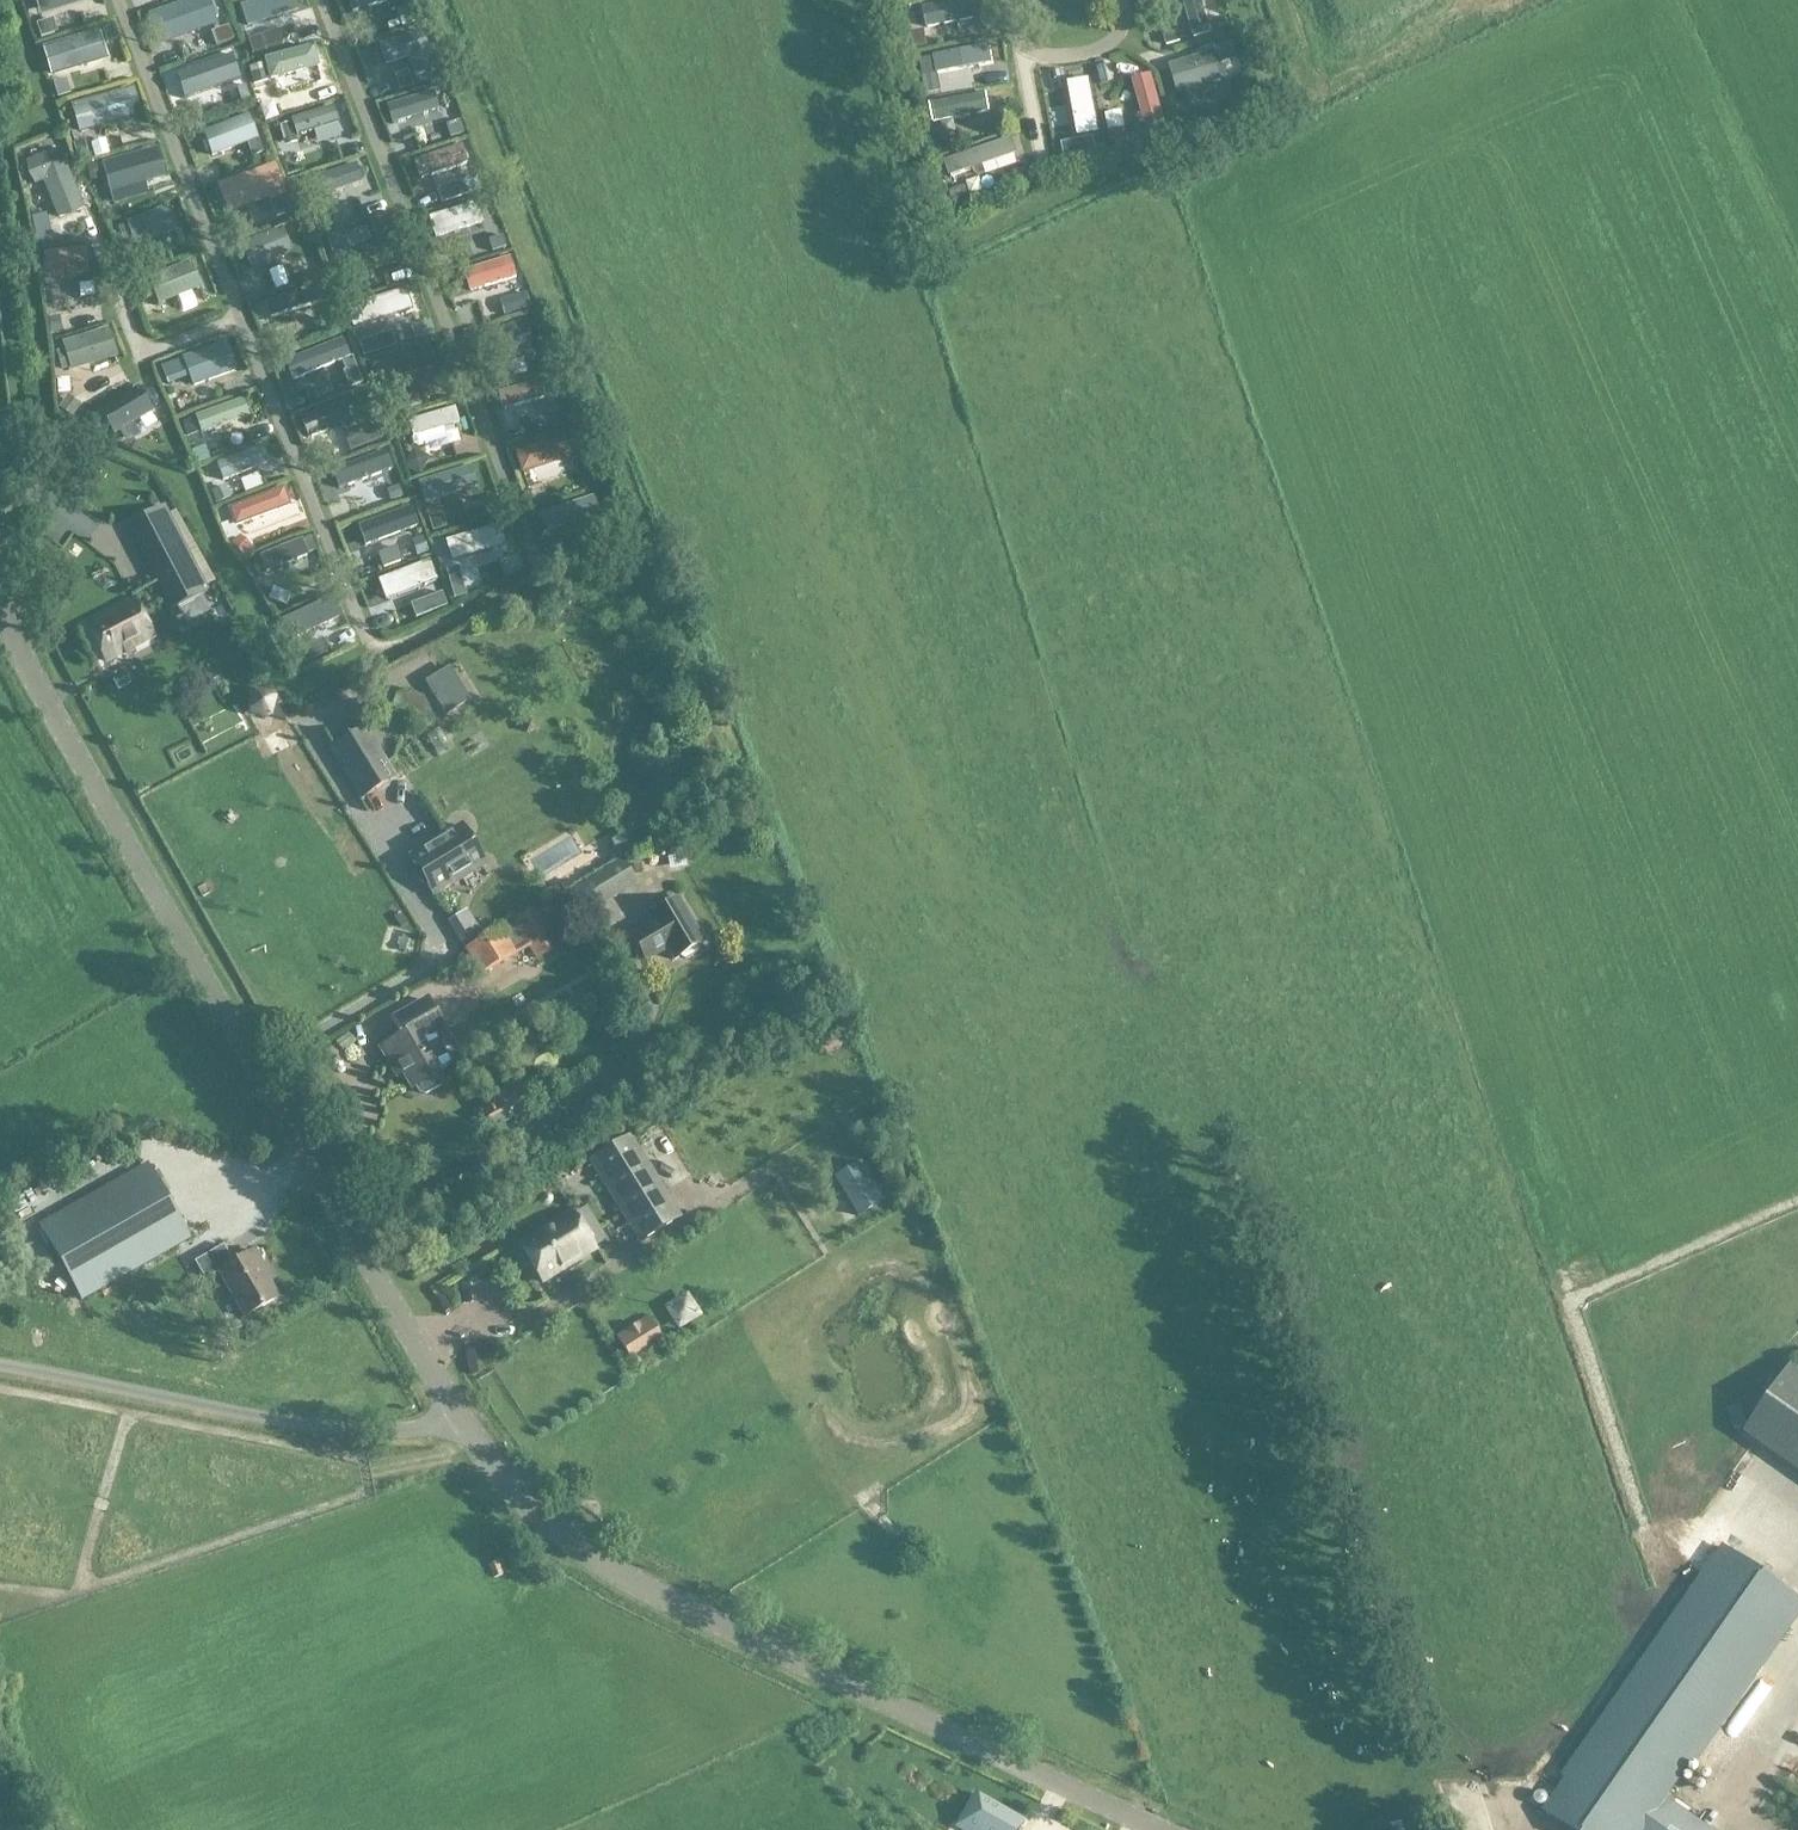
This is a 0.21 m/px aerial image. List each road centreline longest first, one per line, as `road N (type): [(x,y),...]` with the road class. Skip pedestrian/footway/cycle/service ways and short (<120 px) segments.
road 1 (unclassified): [(1180,1829),(643,1578),(552,1520),(470,1428),(39,684),(0,589)]

